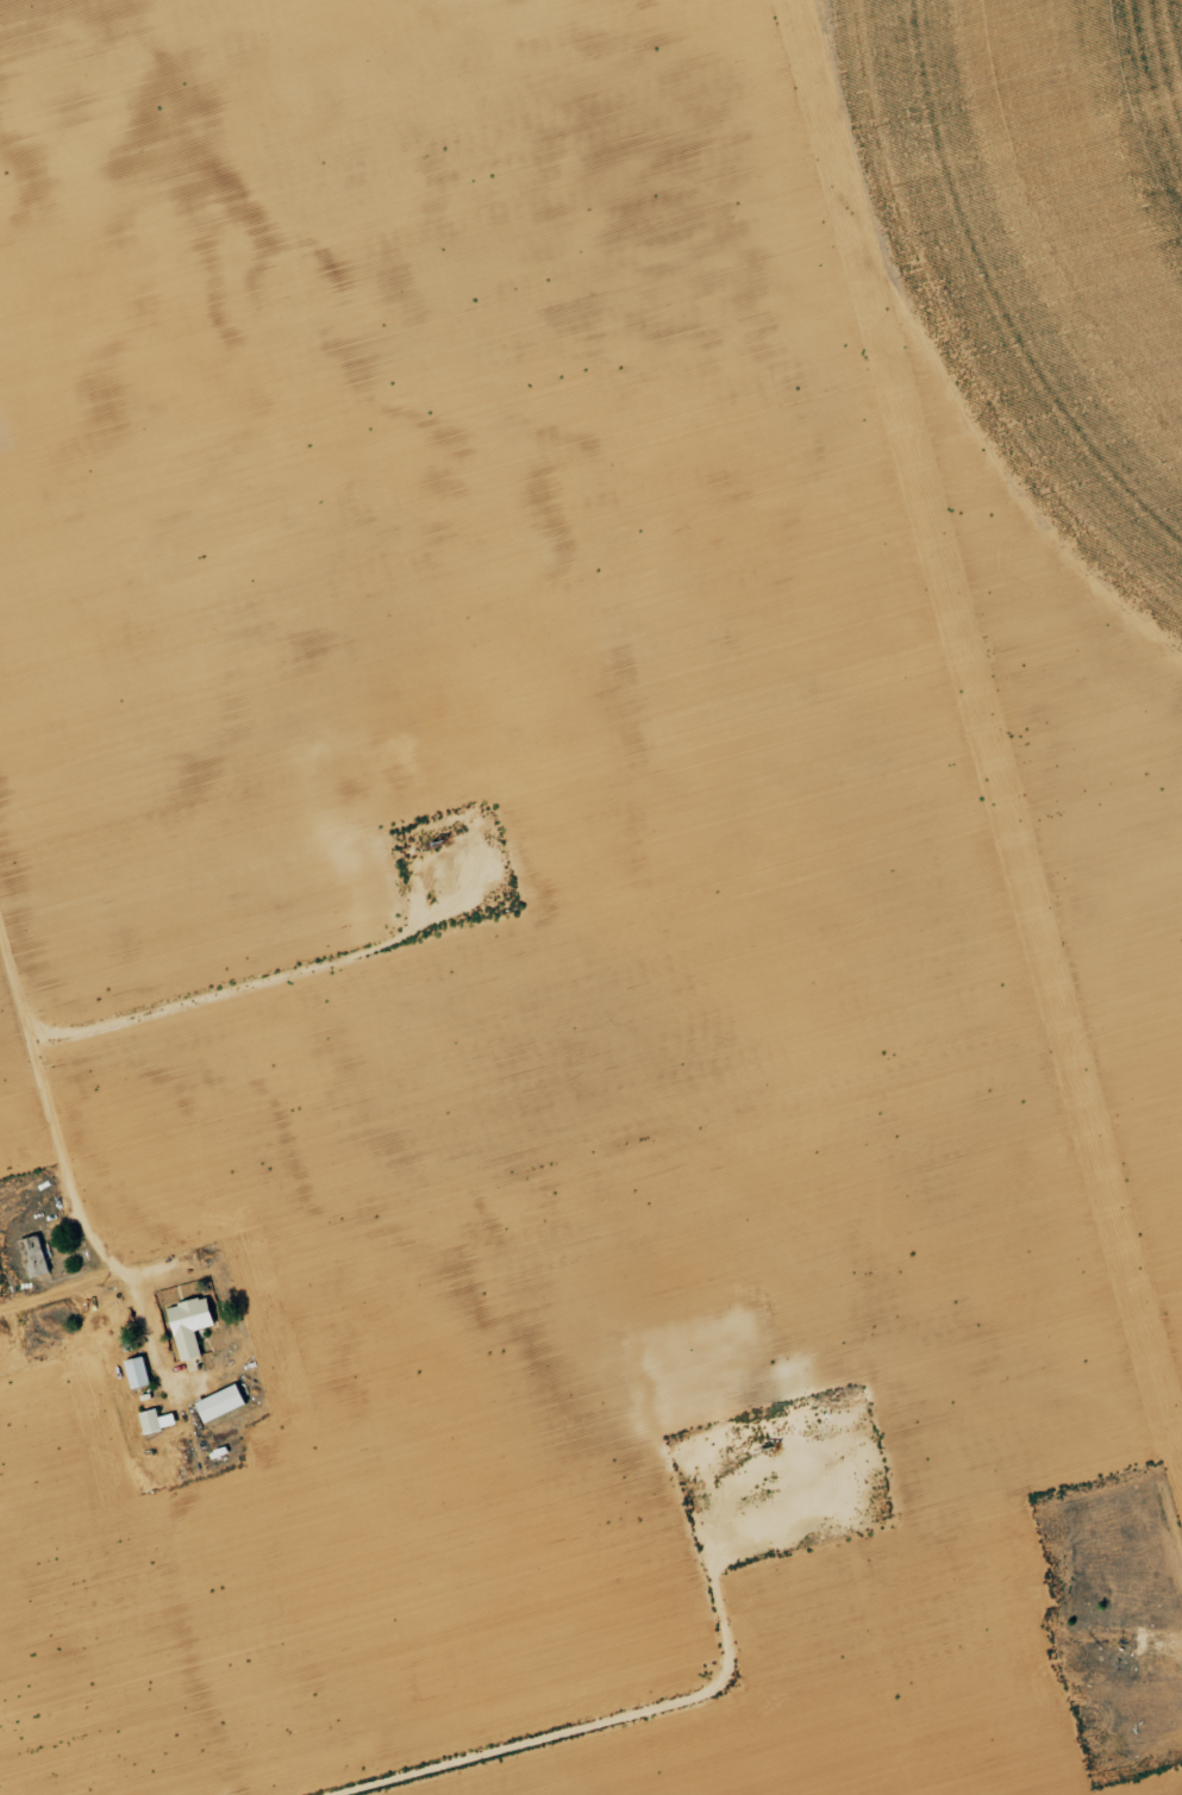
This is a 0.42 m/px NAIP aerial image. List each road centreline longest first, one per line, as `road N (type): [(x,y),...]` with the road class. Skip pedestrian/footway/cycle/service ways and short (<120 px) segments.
road 1 (track): [(0,853),(131,1339),(1181,982)]

